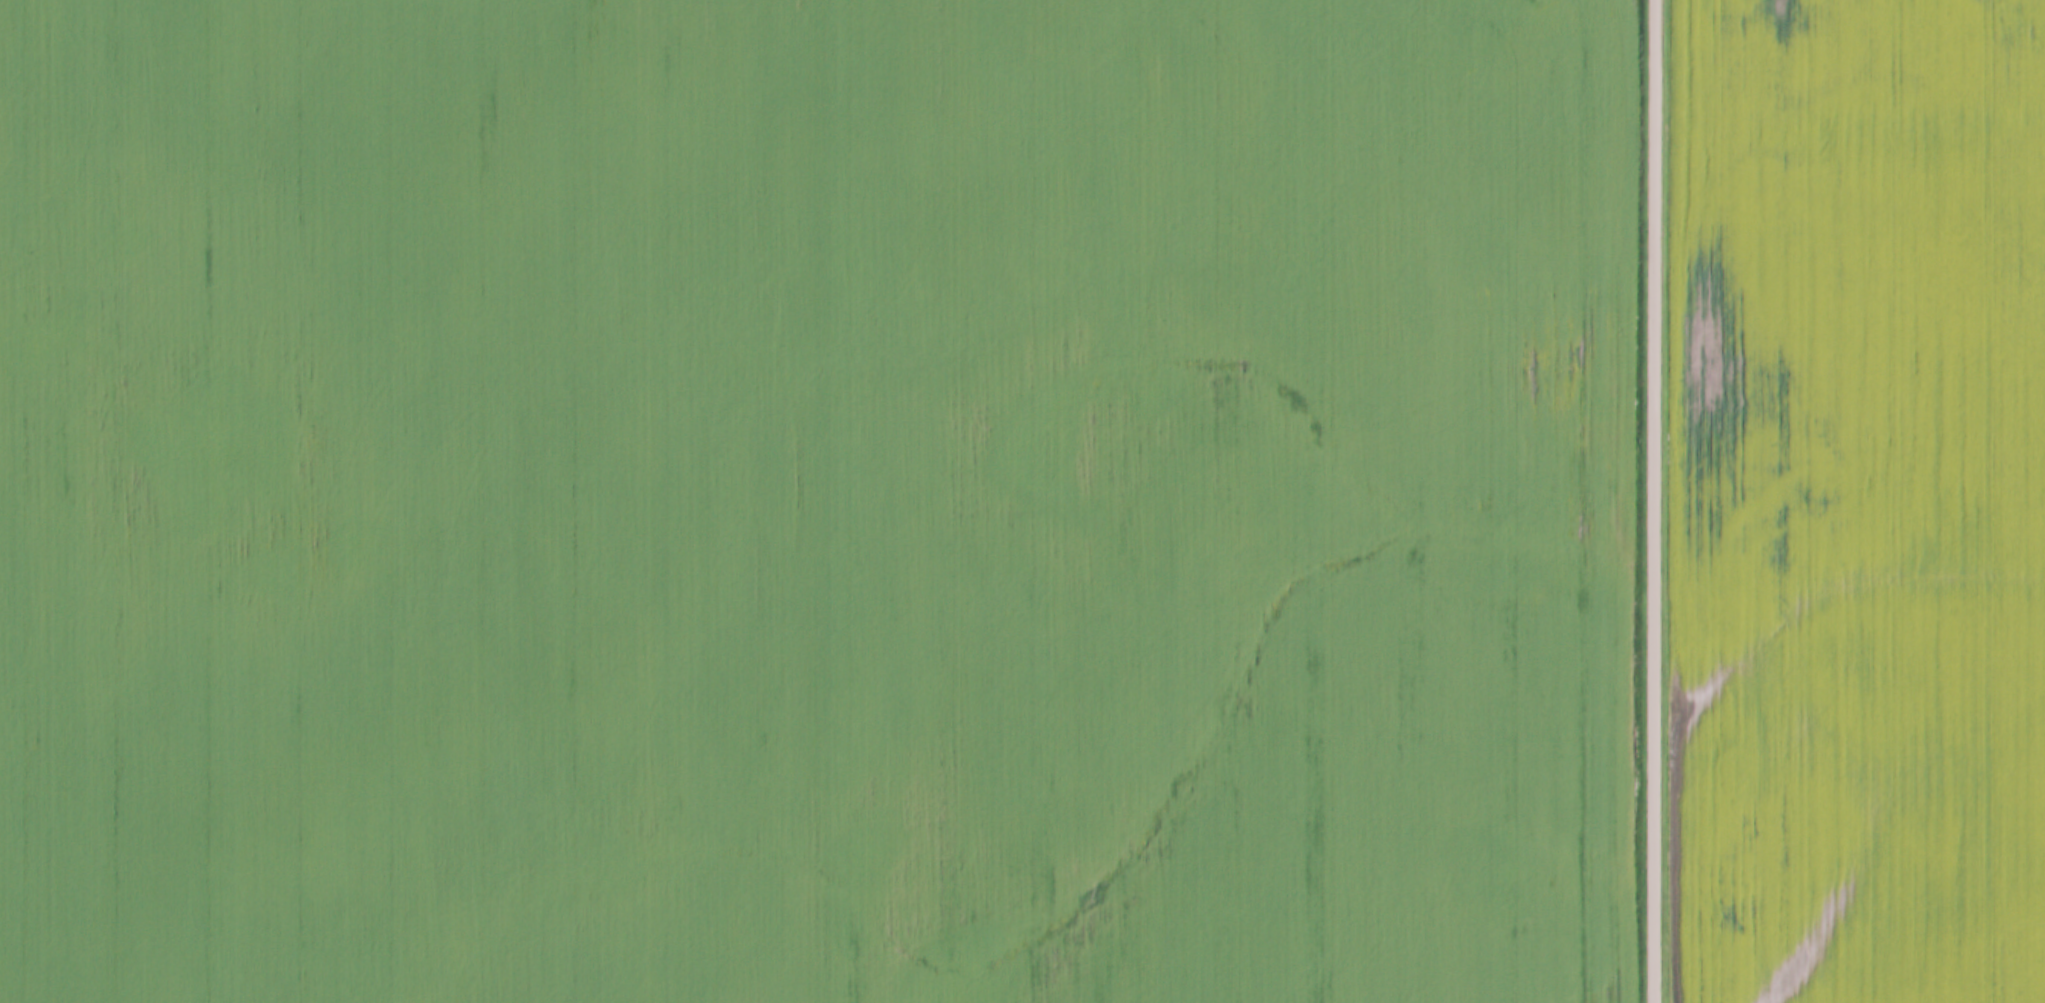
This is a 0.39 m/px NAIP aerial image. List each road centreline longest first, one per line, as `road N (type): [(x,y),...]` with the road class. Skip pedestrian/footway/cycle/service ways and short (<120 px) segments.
road 1 (residential): [(1656,1002),(1656,0)]

